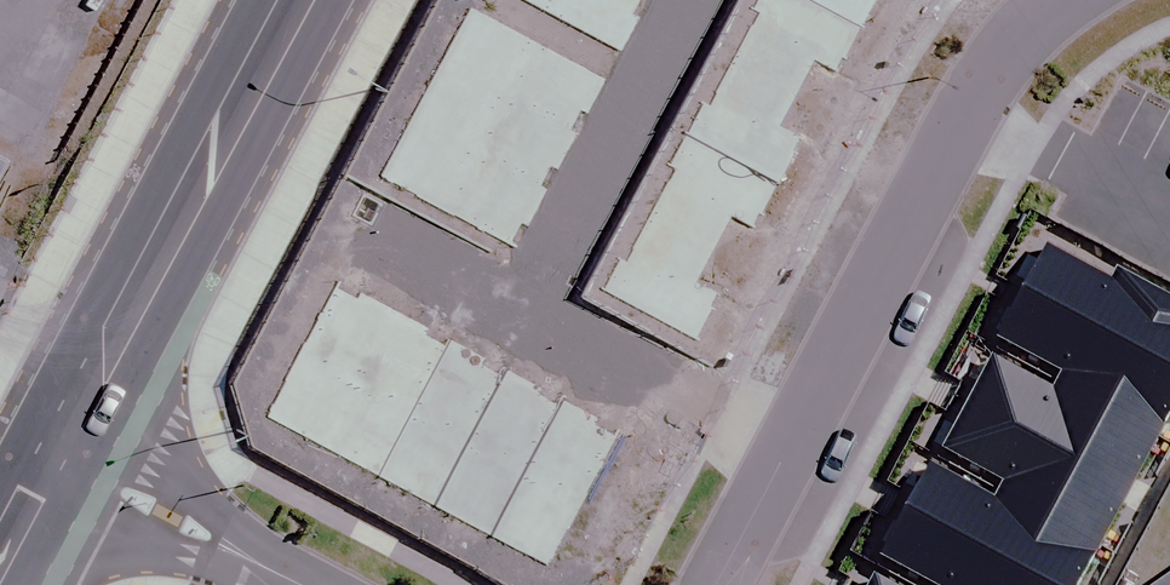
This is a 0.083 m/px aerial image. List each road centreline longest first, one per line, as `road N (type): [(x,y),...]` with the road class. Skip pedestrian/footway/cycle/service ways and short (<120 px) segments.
road 1 (residential): [(1063,0),(1042,12),(983,88),(713,584)]
road 2 (secondary): [(48,456),(295,0)]
road 3 (residential): [(48,456),(318,584)]

